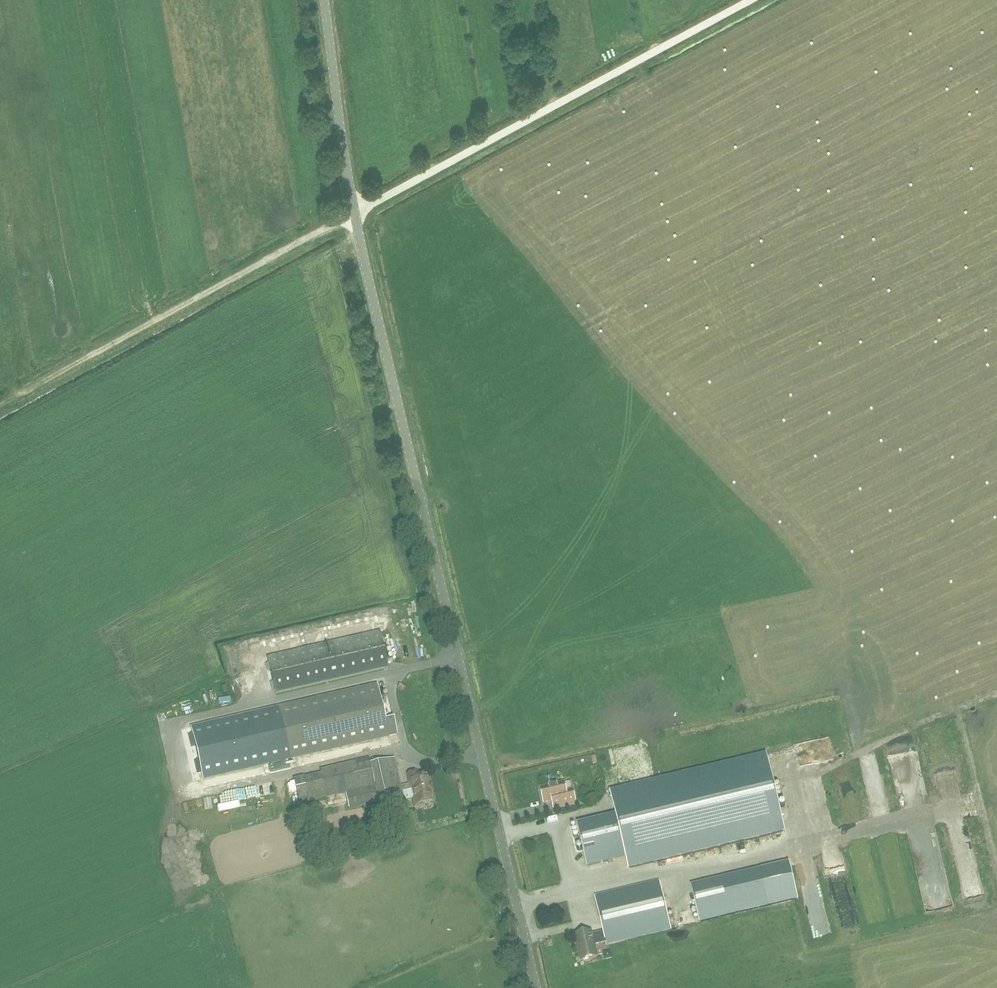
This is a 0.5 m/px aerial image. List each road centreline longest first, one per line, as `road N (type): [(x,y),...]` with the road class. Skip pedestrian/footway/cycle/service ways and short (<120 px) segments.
road 1 (unclassified): [(536,987),(355,214)]
road 2 (unclassified): [(355,214),(751,0)]
road 3 (track): [(355,214),(0,404)]
road 4 (unclassified): [(355,214),(325,0)]

